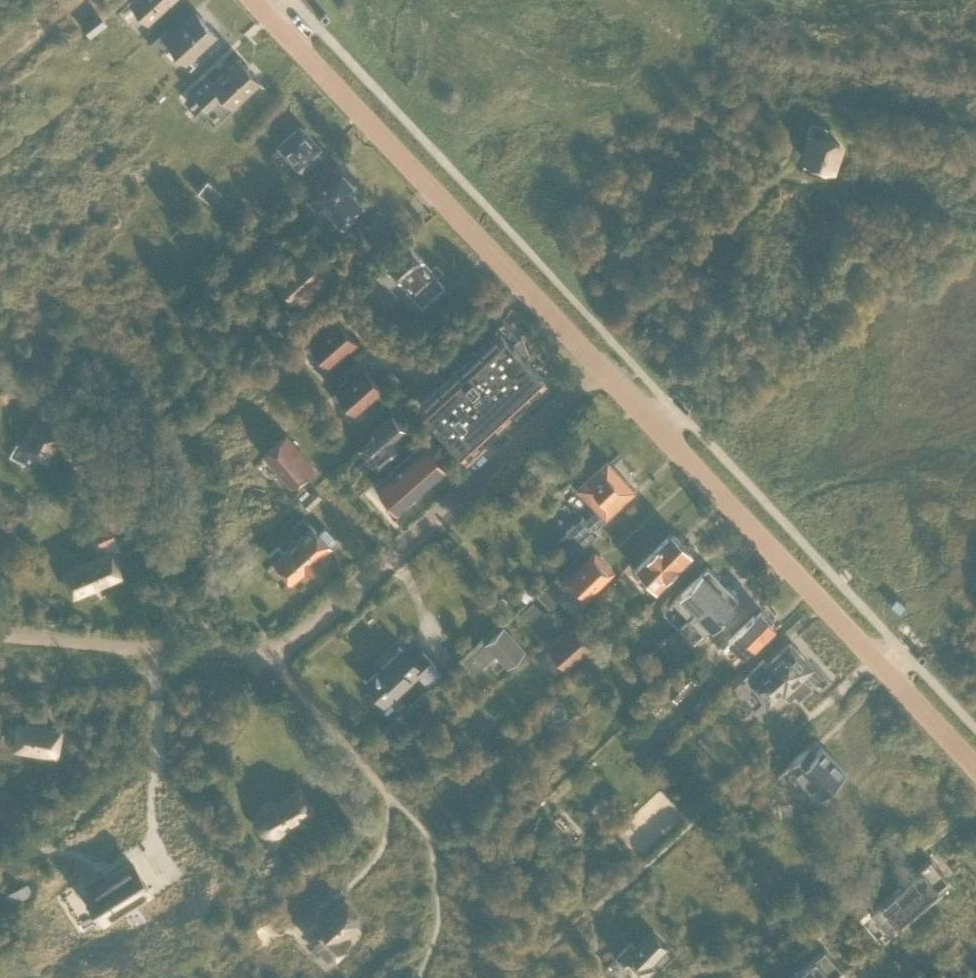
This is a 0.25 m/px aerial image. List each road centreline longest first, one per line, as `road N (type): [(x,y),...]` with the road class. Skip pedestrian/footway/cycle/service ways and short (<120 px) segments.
road 1 (tertiary): [(975,768),(597,369)]
road 2 (tertiary): [(597,369),(255,0)]
road 3 (unclassified): [(263,652),(300,635),(597,369)]
road 4 (unclassified): [(0,633),(263,652)]
road 5 (residential): [(263,652),(369,772)]

